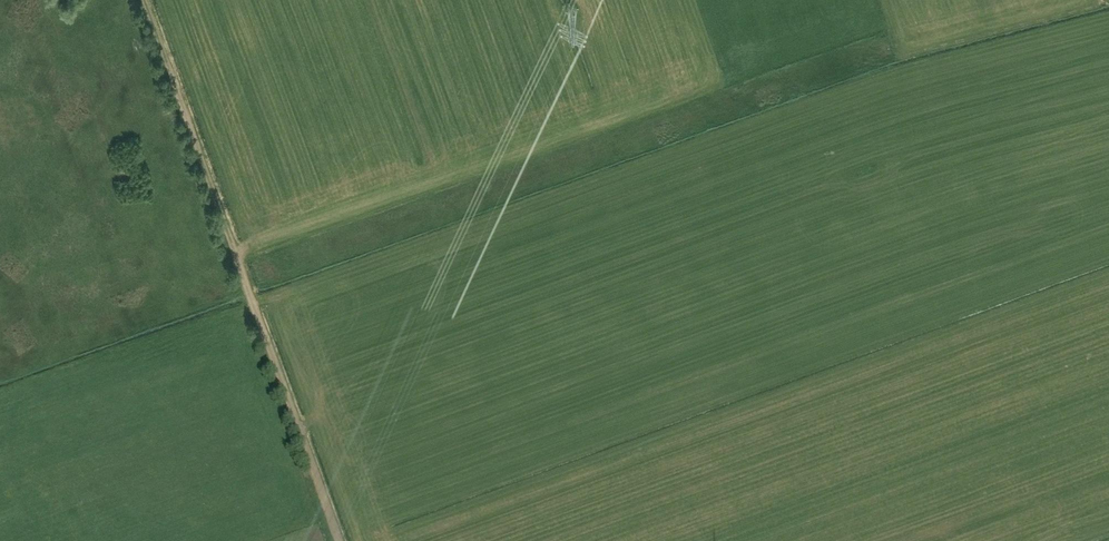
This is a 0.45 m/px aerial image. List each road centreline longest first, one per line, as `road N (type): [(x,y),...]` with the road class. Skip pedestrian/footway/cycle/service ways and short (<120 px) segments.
road 1 (track): [(145,0),(340,540)]

